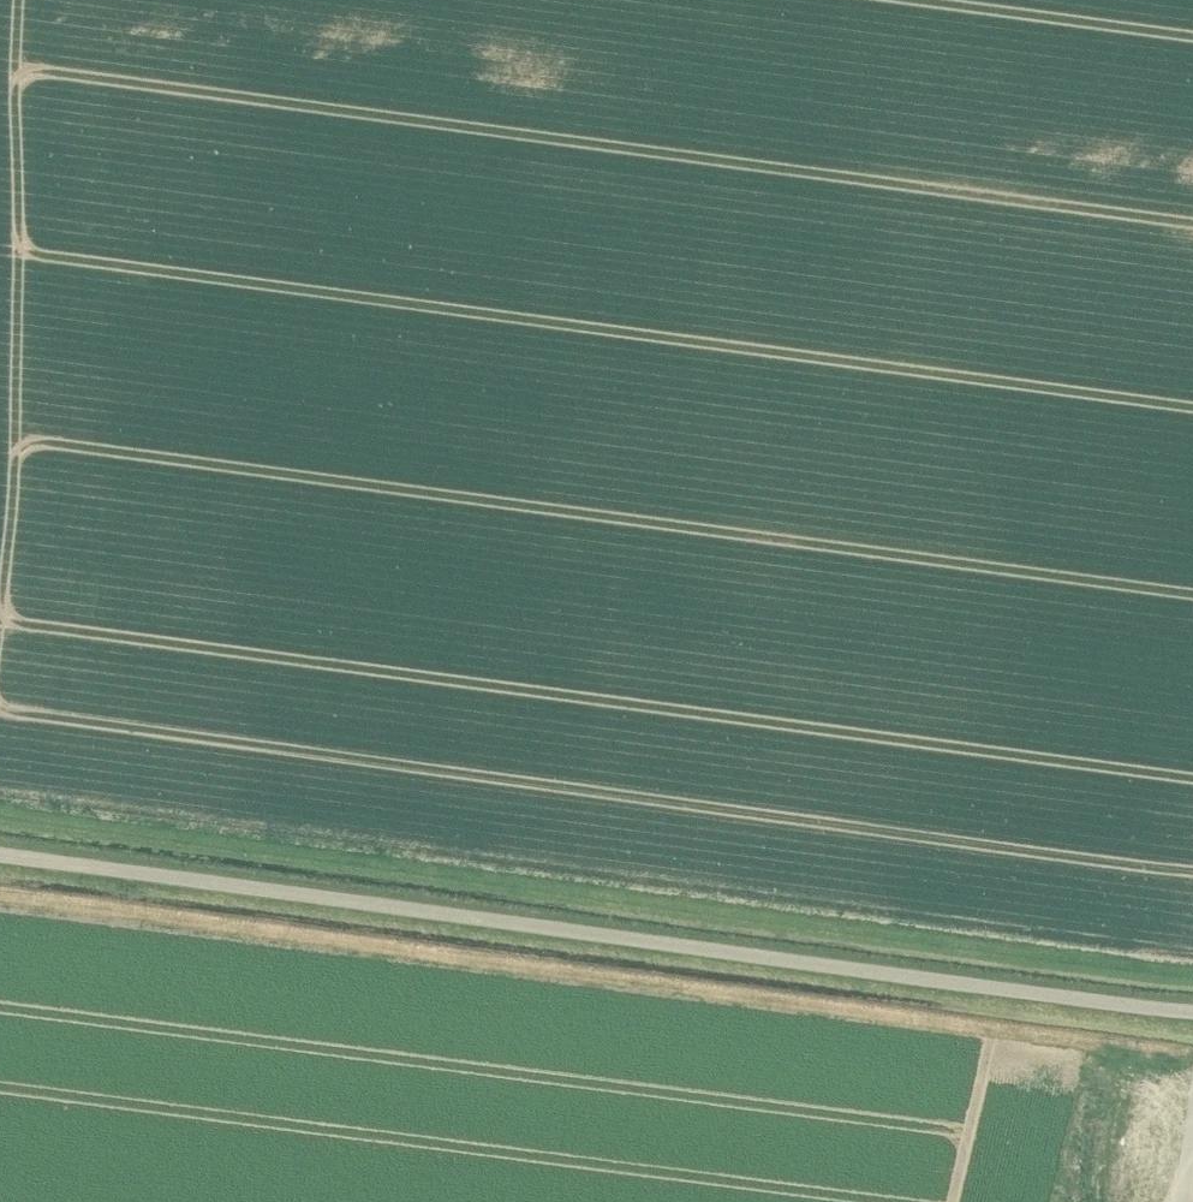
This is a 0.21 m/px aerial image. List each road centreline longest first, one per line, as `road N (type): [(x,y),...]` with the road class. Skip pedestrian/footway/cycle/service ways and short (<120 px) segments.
road 1 (unclassified): [(1192,1013),(0,856)]

